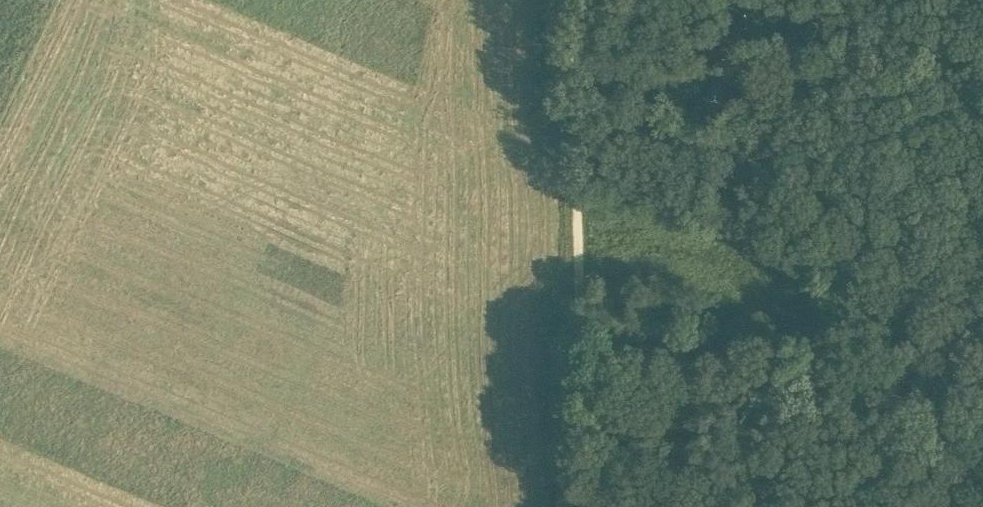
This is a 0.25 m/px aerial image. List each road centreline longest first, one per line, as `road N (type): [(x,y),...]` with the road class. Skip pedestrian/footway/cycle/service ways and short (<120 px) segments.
road 1 (track): [(571,506),(566,0)]

